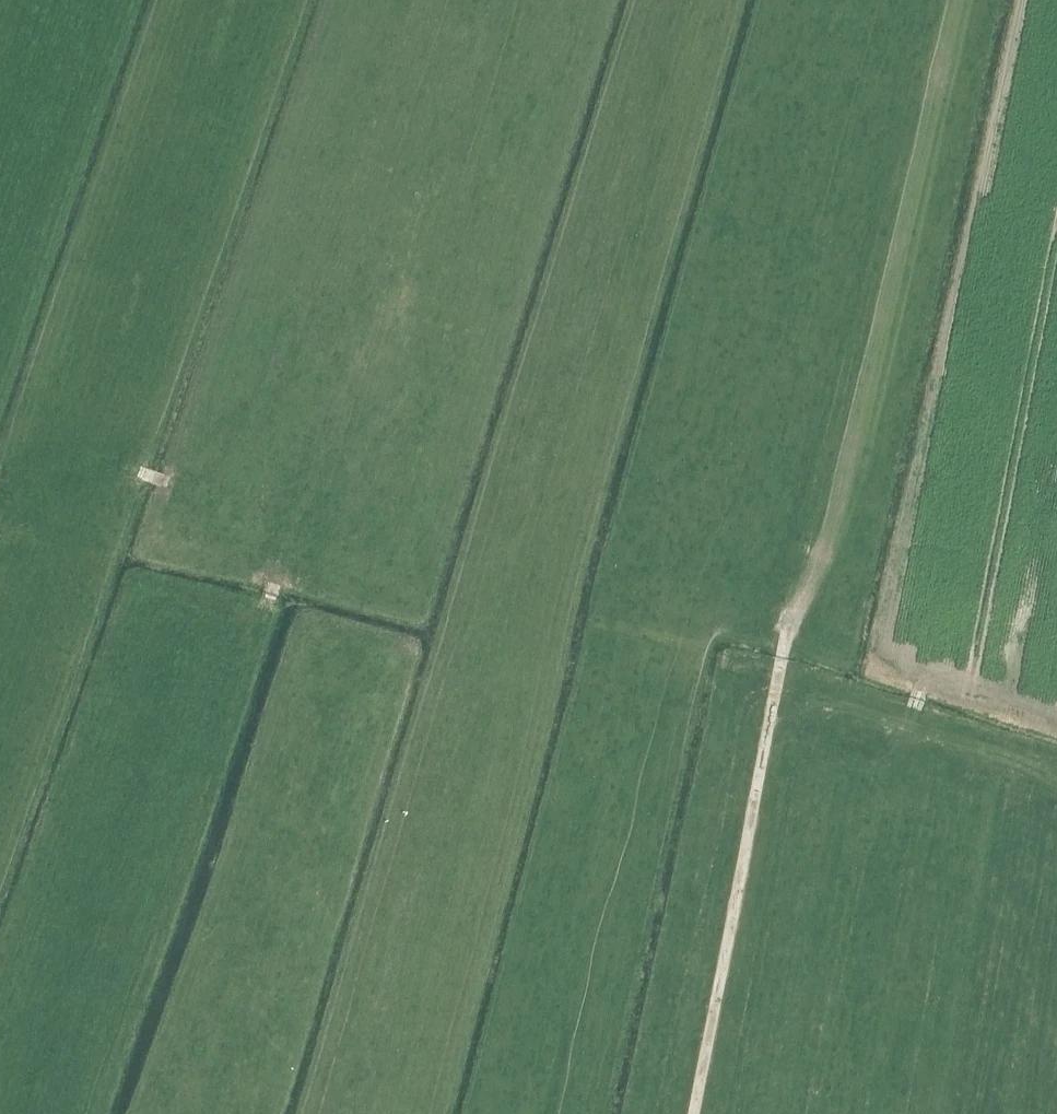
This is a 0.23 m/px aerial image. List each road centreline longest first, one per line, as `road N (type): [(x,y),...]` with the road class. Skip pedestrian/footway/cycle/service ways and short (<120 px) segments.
road 1 (track): [(696,1113),(787,639)]

